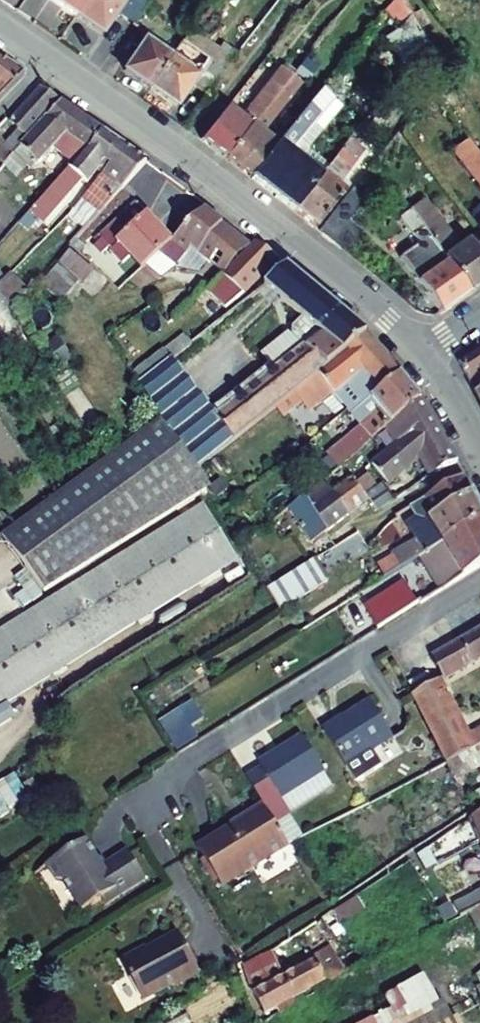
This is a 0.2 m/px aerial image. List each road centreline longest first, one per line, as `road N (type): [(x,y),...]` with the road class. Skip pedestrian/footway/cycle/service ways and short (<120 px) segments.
road 1 (tertiary): [(422,359),(370,306),(53,61)]
road 2 (residential): [(479,579),(143,787)]

